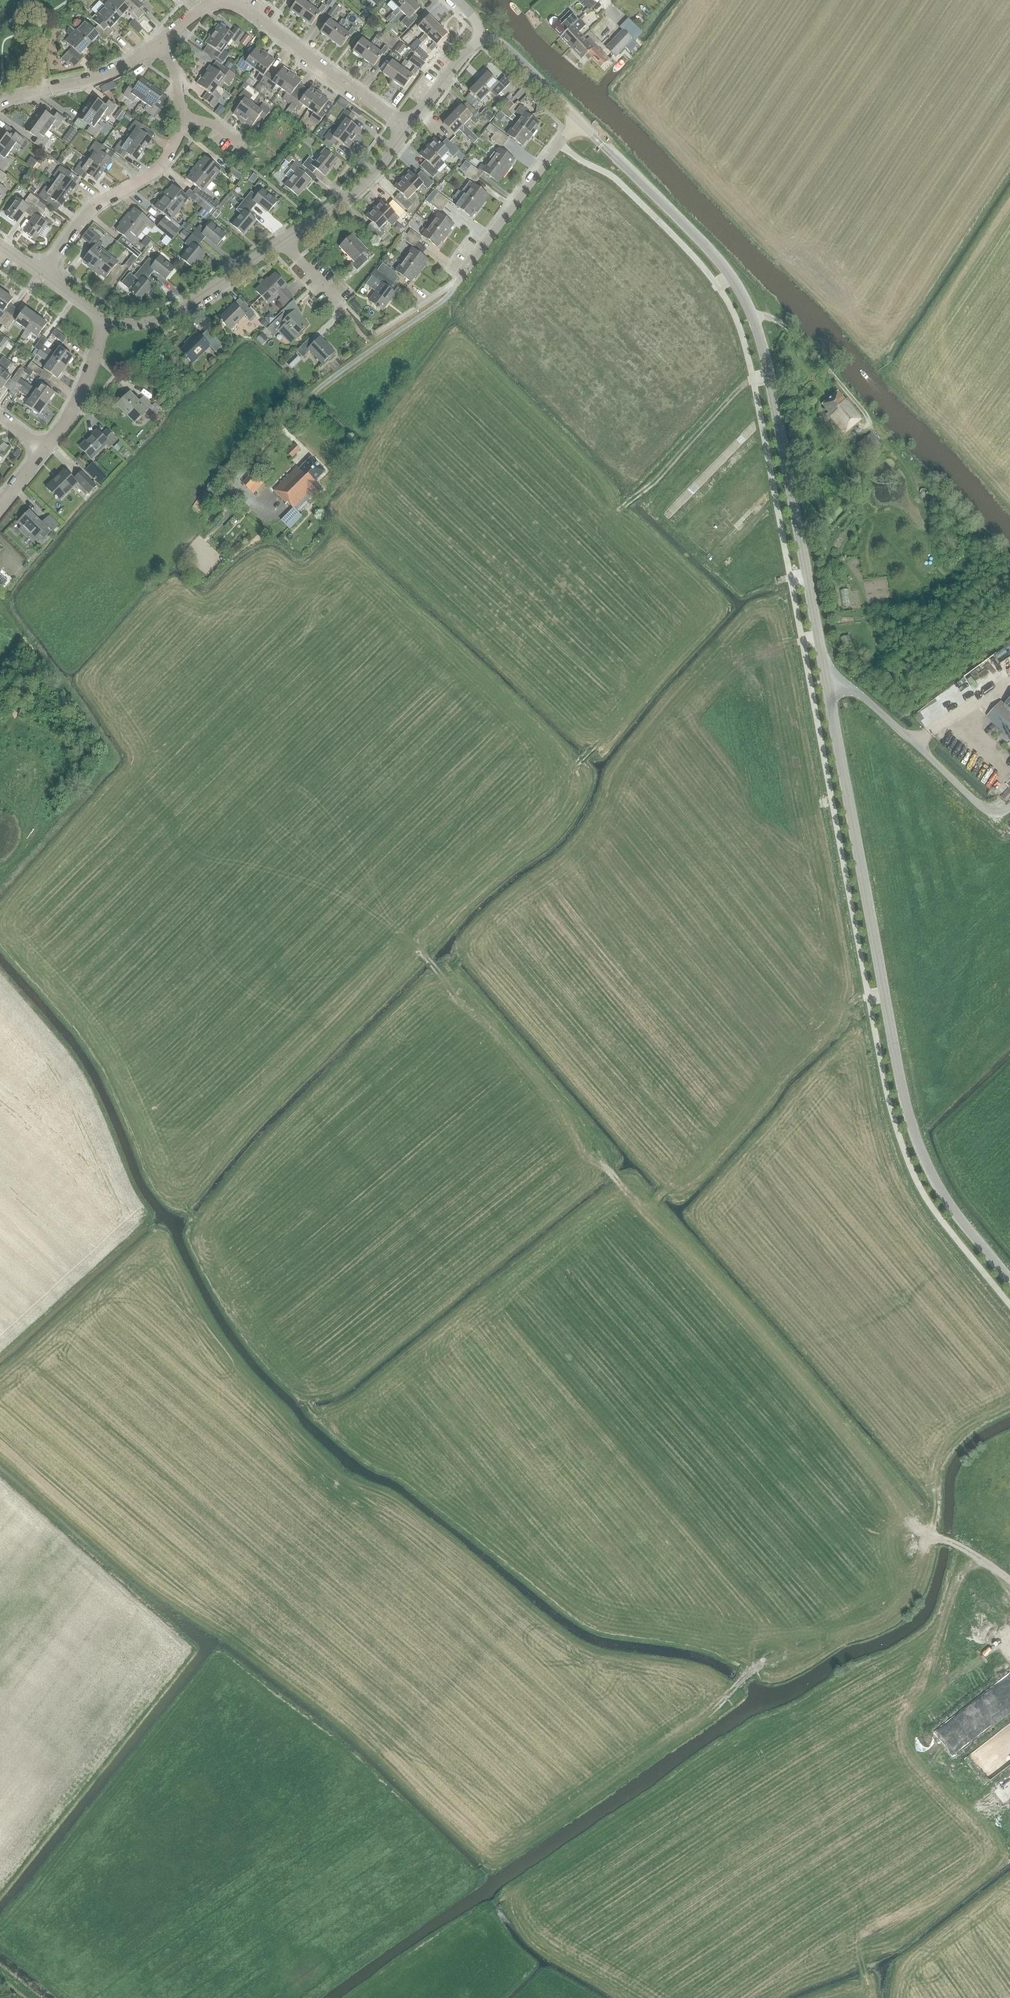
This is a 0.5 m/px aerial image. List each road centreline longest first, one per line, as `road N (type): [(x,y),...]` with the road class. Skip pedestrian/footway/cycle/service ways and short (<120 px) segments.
road 1 (tertiary): [(1009,1280),(941,1190),(907,1109),(753,318),(723,266),(580,121)]
road 2 (residential): [(425,303),(452,286),(580,121)]
road 3 (residential): [(215,3),(235,3),(408,129)]
road 4 (residential): [(42,276),(98,204),(165,163),(183,120)]
road 5 (residential): [(107,326),(173,317),(284,243)]
road 6 (residential): [(0,103),(108,74),(158,42)]
road 7 (residential): [(284,243),(343,205),(408,129)]
road 8 (residential): [(45,452),(69,420),(107,326)]
road 9 (tertiary): [(580,121),(482,34)]
road 10 (residential): [(408,129),(482,34)]

